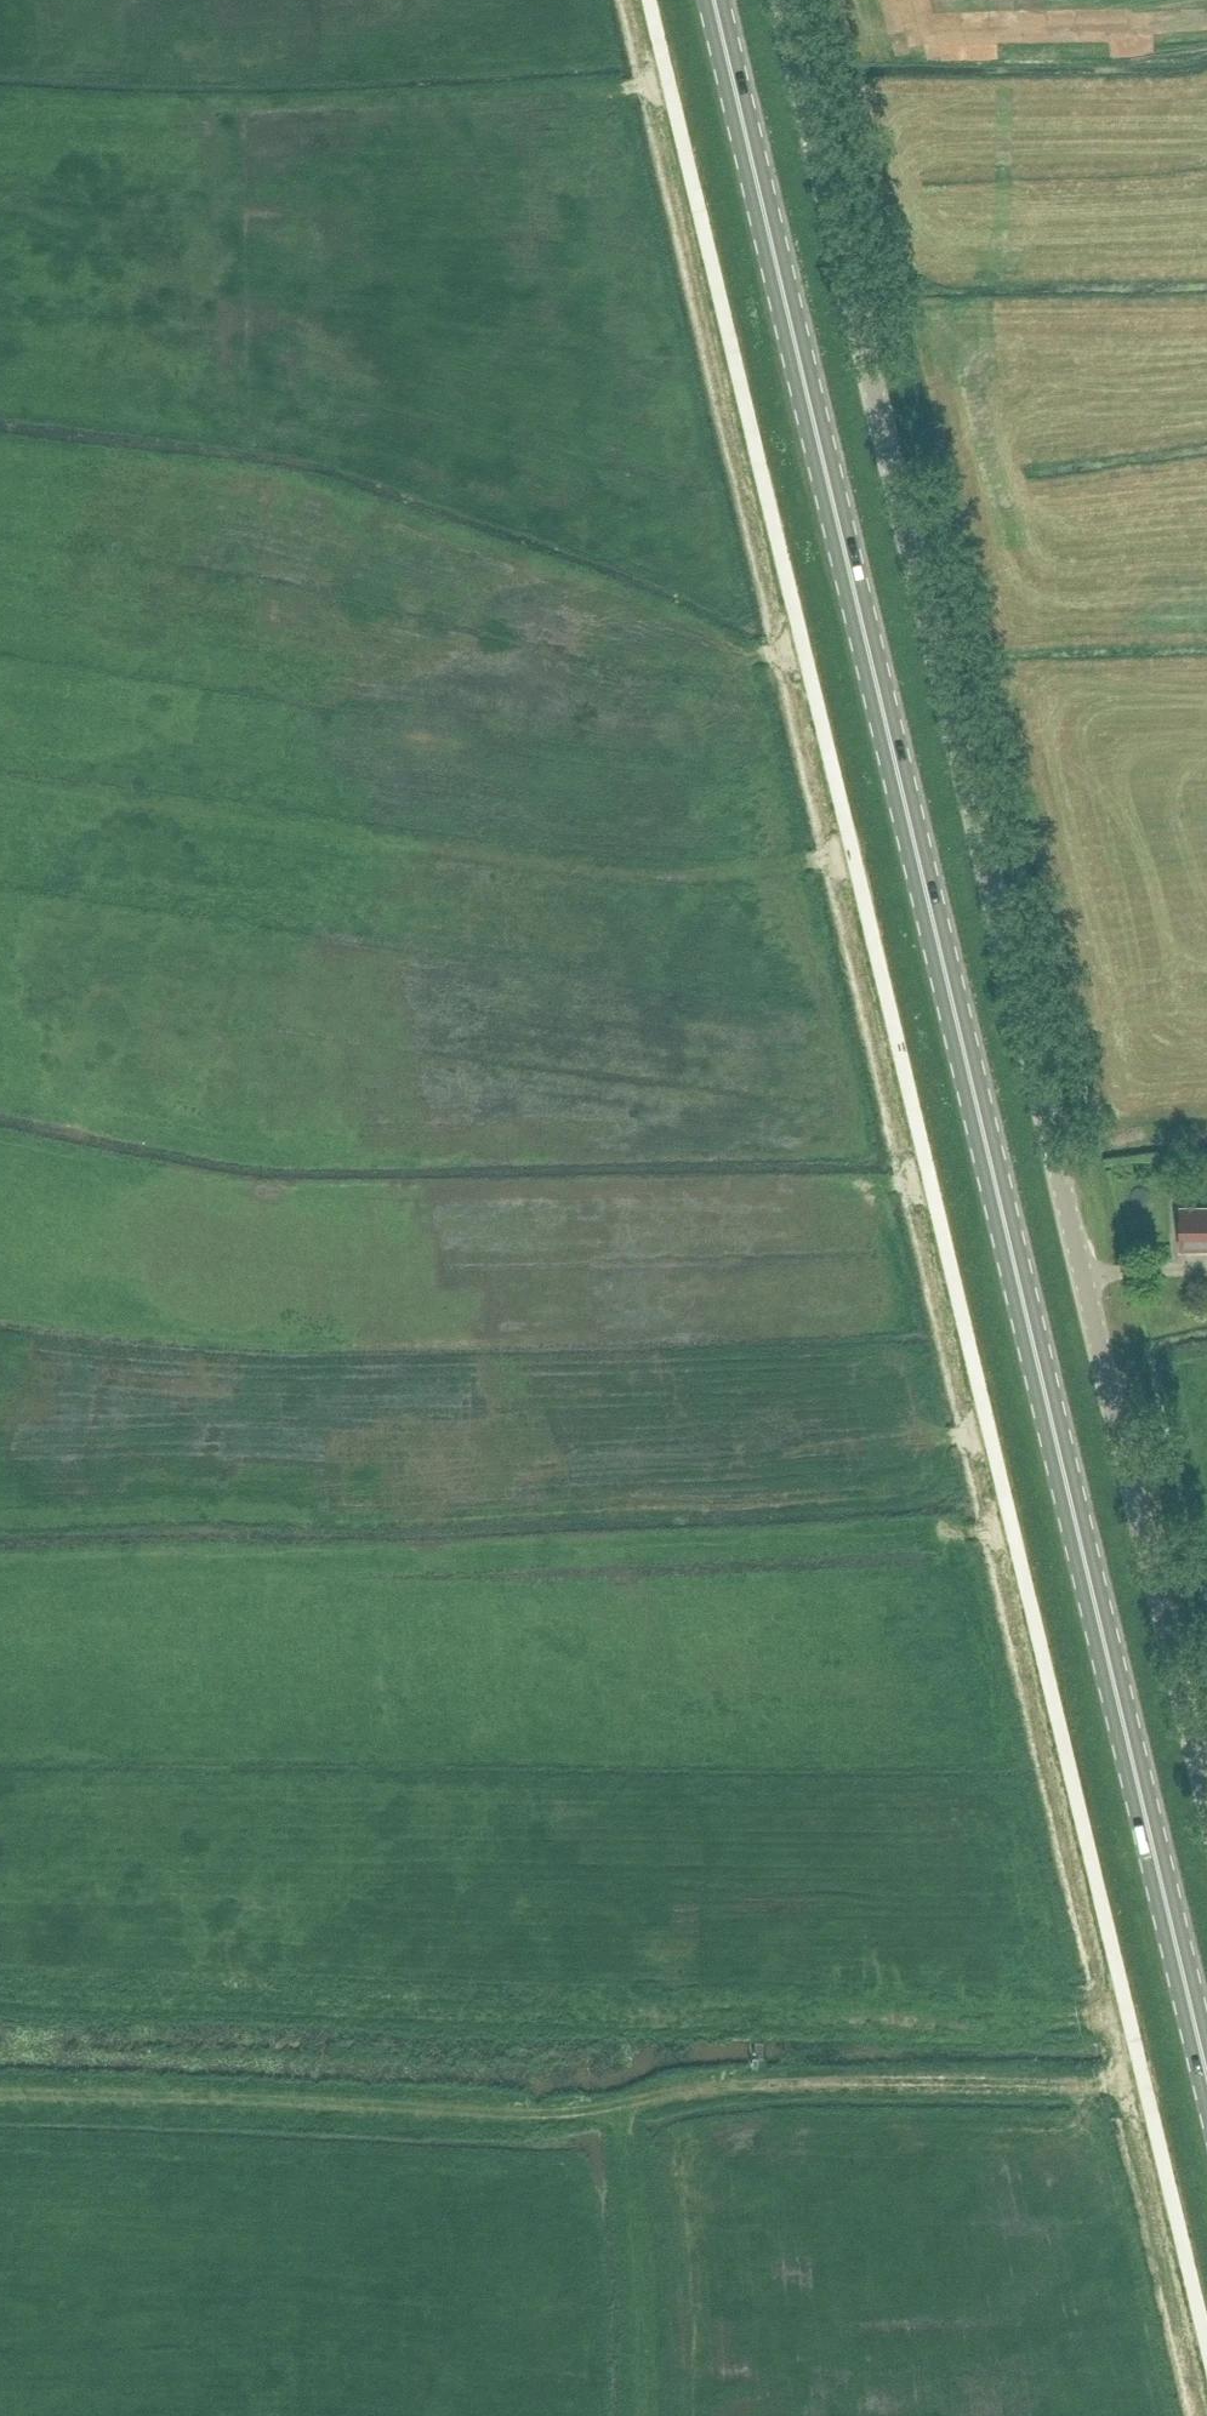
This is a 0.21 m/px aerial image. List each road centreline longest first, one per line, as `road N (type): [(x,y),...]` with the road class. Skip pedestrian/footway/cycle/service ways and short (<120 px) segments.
road 1 (primary): [(1206,2075),(713,0)]
road 2 (unclassified): [(1206,1801),(780,0)]

